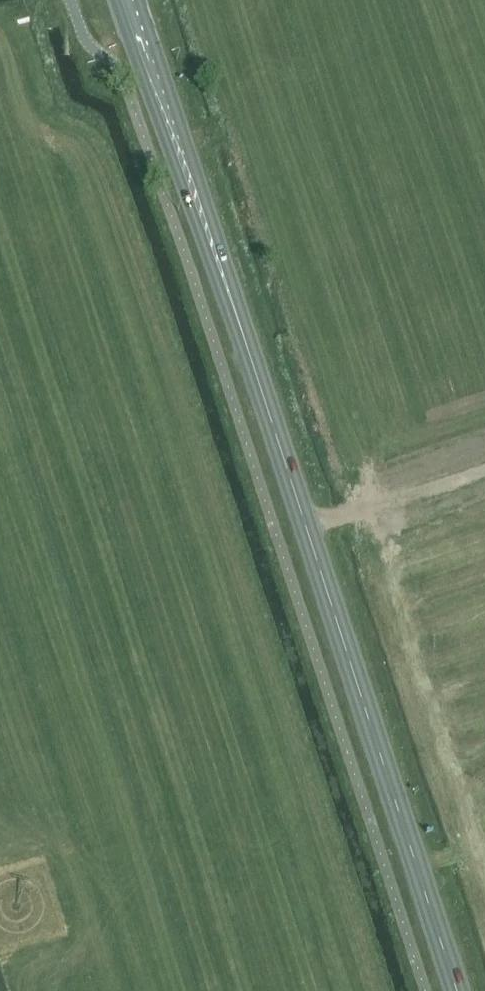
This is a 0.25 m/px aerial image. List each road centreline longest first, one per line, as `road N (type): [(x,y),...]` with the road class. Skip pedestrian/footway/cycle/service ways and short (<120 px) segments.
road 1 (primary): [(311,543),(140,0)]
road 2 (primary): [(113,0),(264,428)]
road 3 (primary): [(264,428),(283,533),(348,733),(396,805)]
road 4 (primary): [(396,805),(311,543)]
road 5 (primary): [(457,990),(396,805)]
road 6 (primary): [(264,428),(311,543)]

